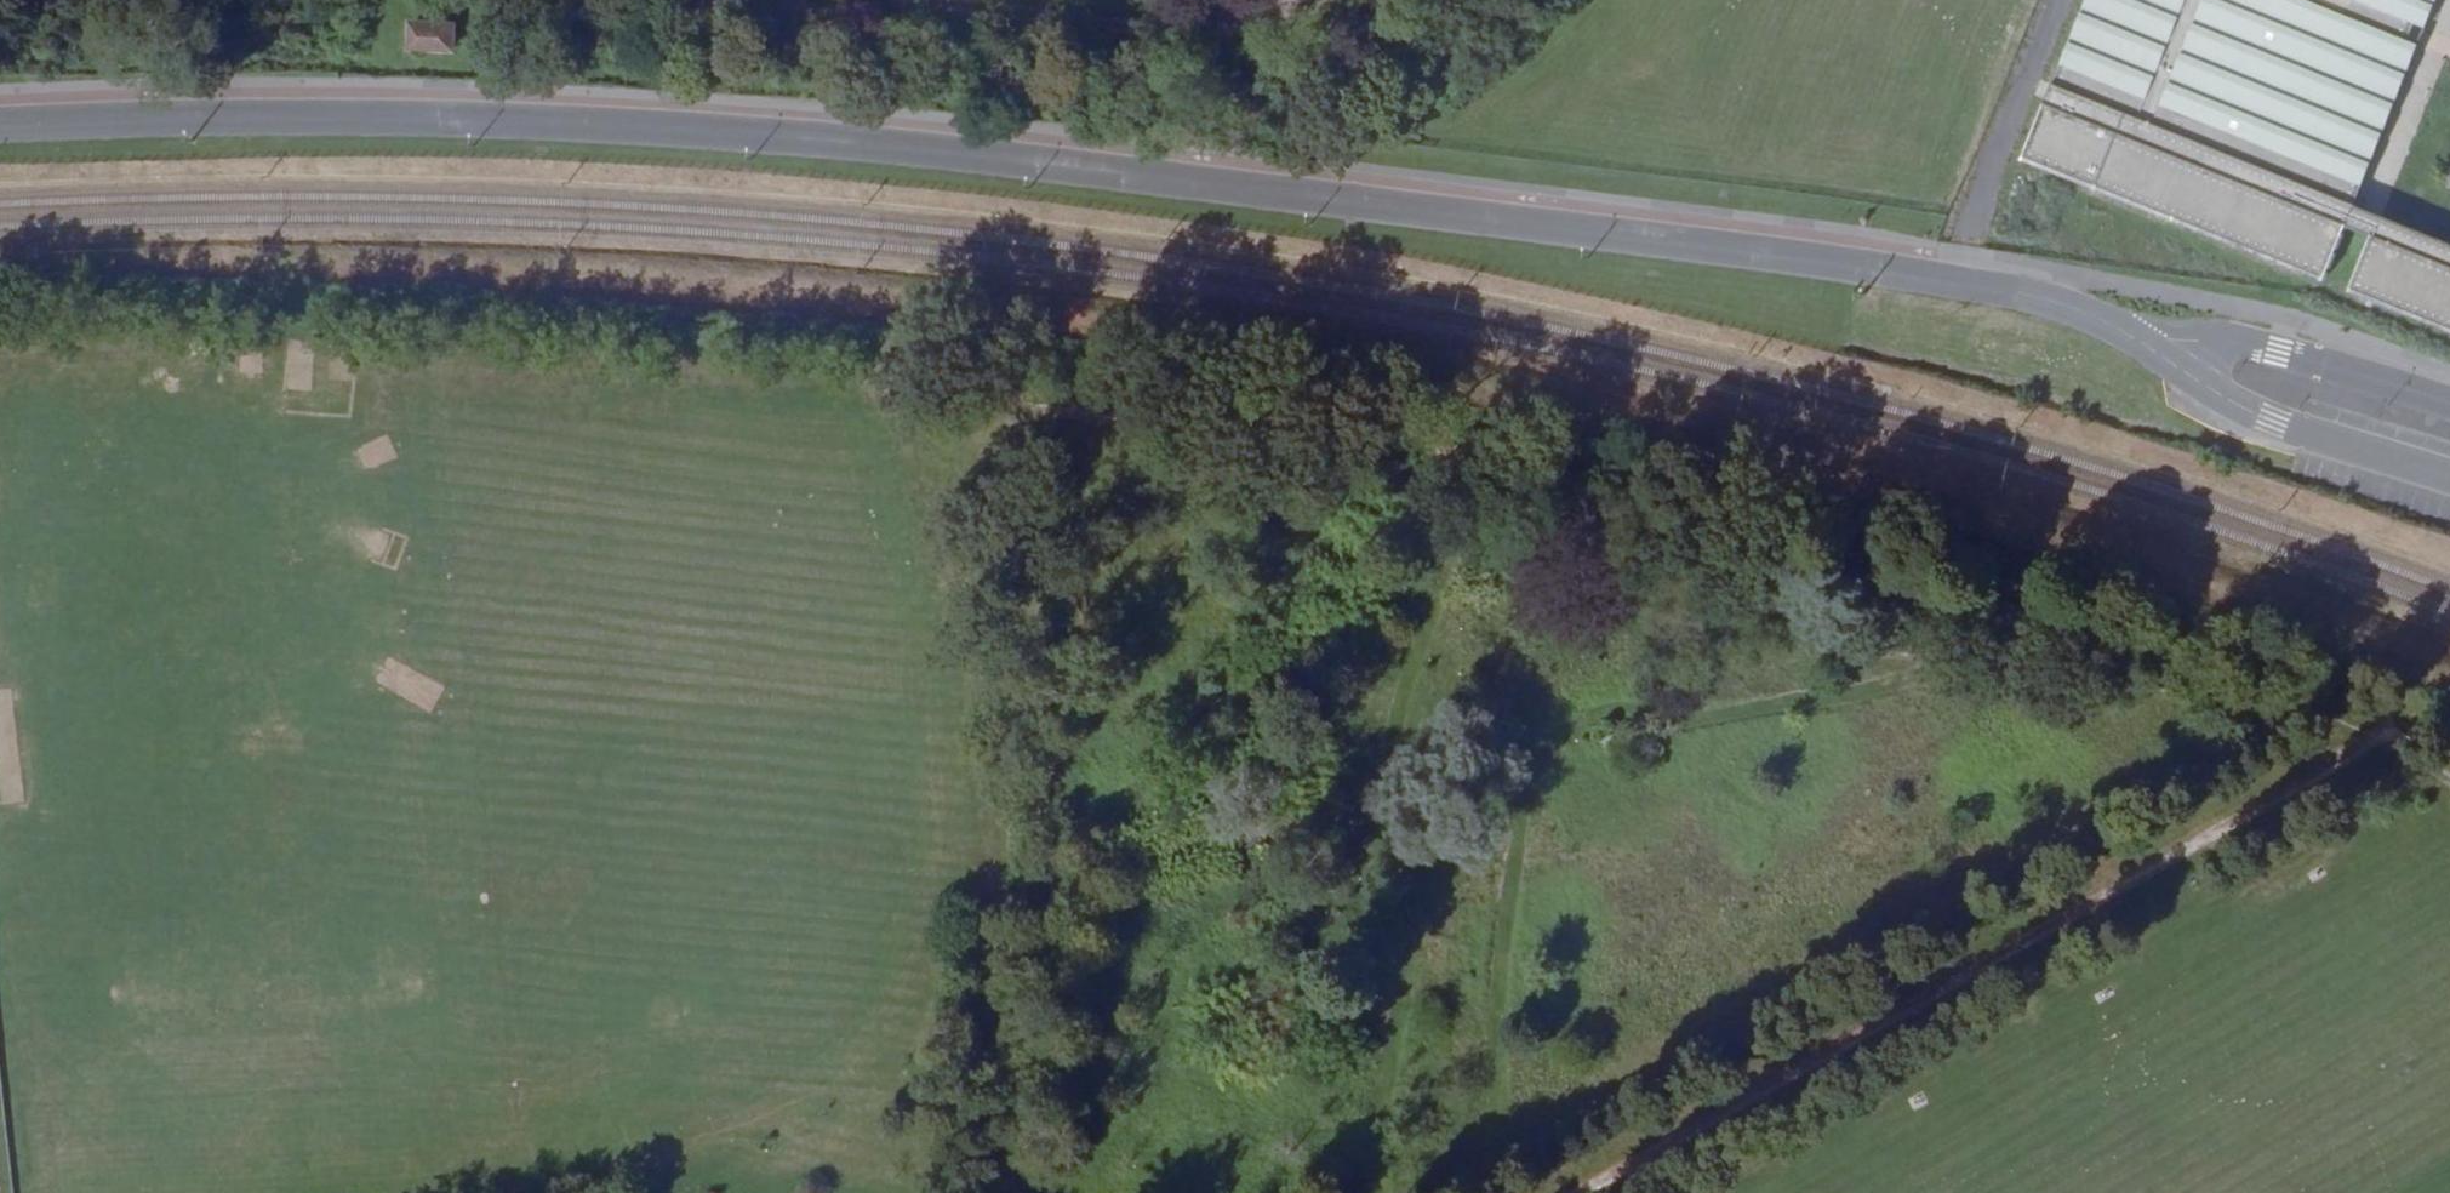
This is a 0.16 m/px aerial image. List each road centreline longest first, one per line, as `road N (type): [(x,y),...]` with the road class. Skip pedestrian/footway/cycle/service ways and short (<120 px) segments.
road 1 (residential): [(0,126),(429,121),(822,141),(1670,242)]
road 2 (track): [(1597,1192),(2395,741)]
road 3 (residential): [(2449,484),(2270,422),(2057,307),(1948,280),(1670,242)]

